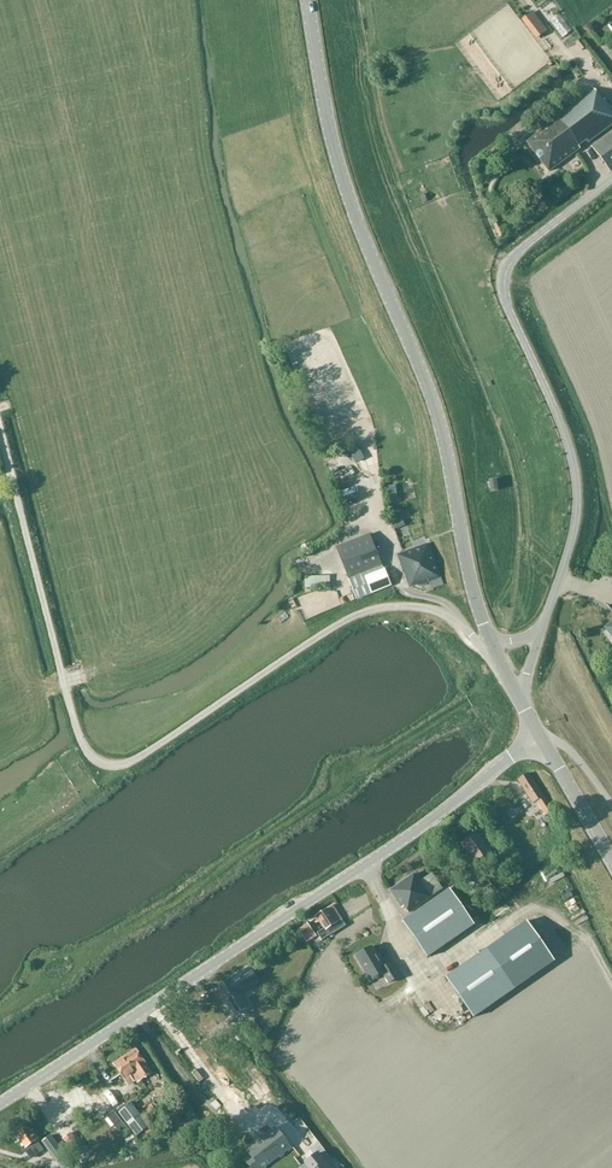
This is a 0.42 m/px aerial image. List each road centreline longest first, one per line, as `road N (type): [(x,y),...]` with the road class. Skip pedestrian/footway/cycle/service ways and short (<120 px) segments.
road 1 (tertiary): [(489,643),(435,408),(339,164),(307,0)]
road 2 (tertiary): [(0,1104),(540,736)]
road 3 (unclassified): [(539,639),(575,526),(573,456),(508,312),(503,282),(515,256),(611,180)]
road 4 (tertiary): [(540,736),(611,863)]

